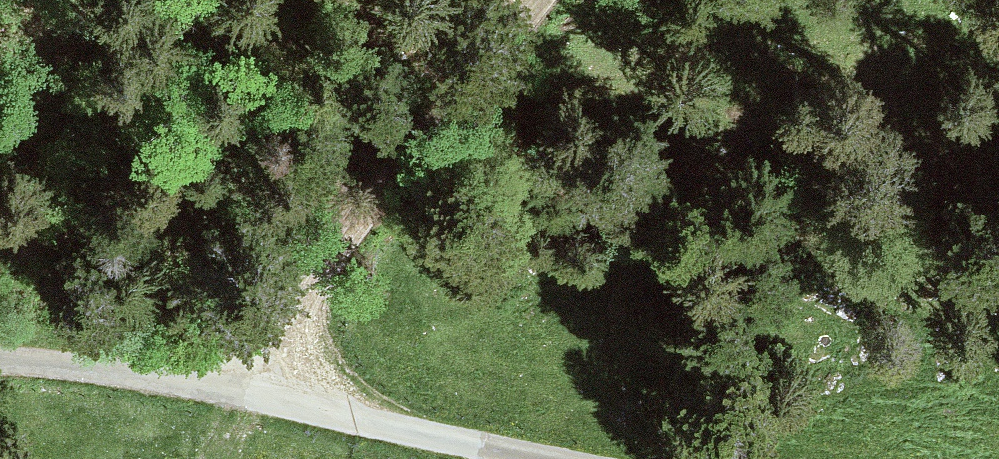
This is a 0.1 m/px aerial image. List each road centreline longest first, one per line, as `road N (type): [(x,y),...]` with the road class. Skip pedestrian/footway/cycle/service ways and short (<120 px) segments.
road 1 (unclassified): [(0,364),(245,393),(587,458)]
road 2 (track): [(245,393),(328,267),(545,0)]

